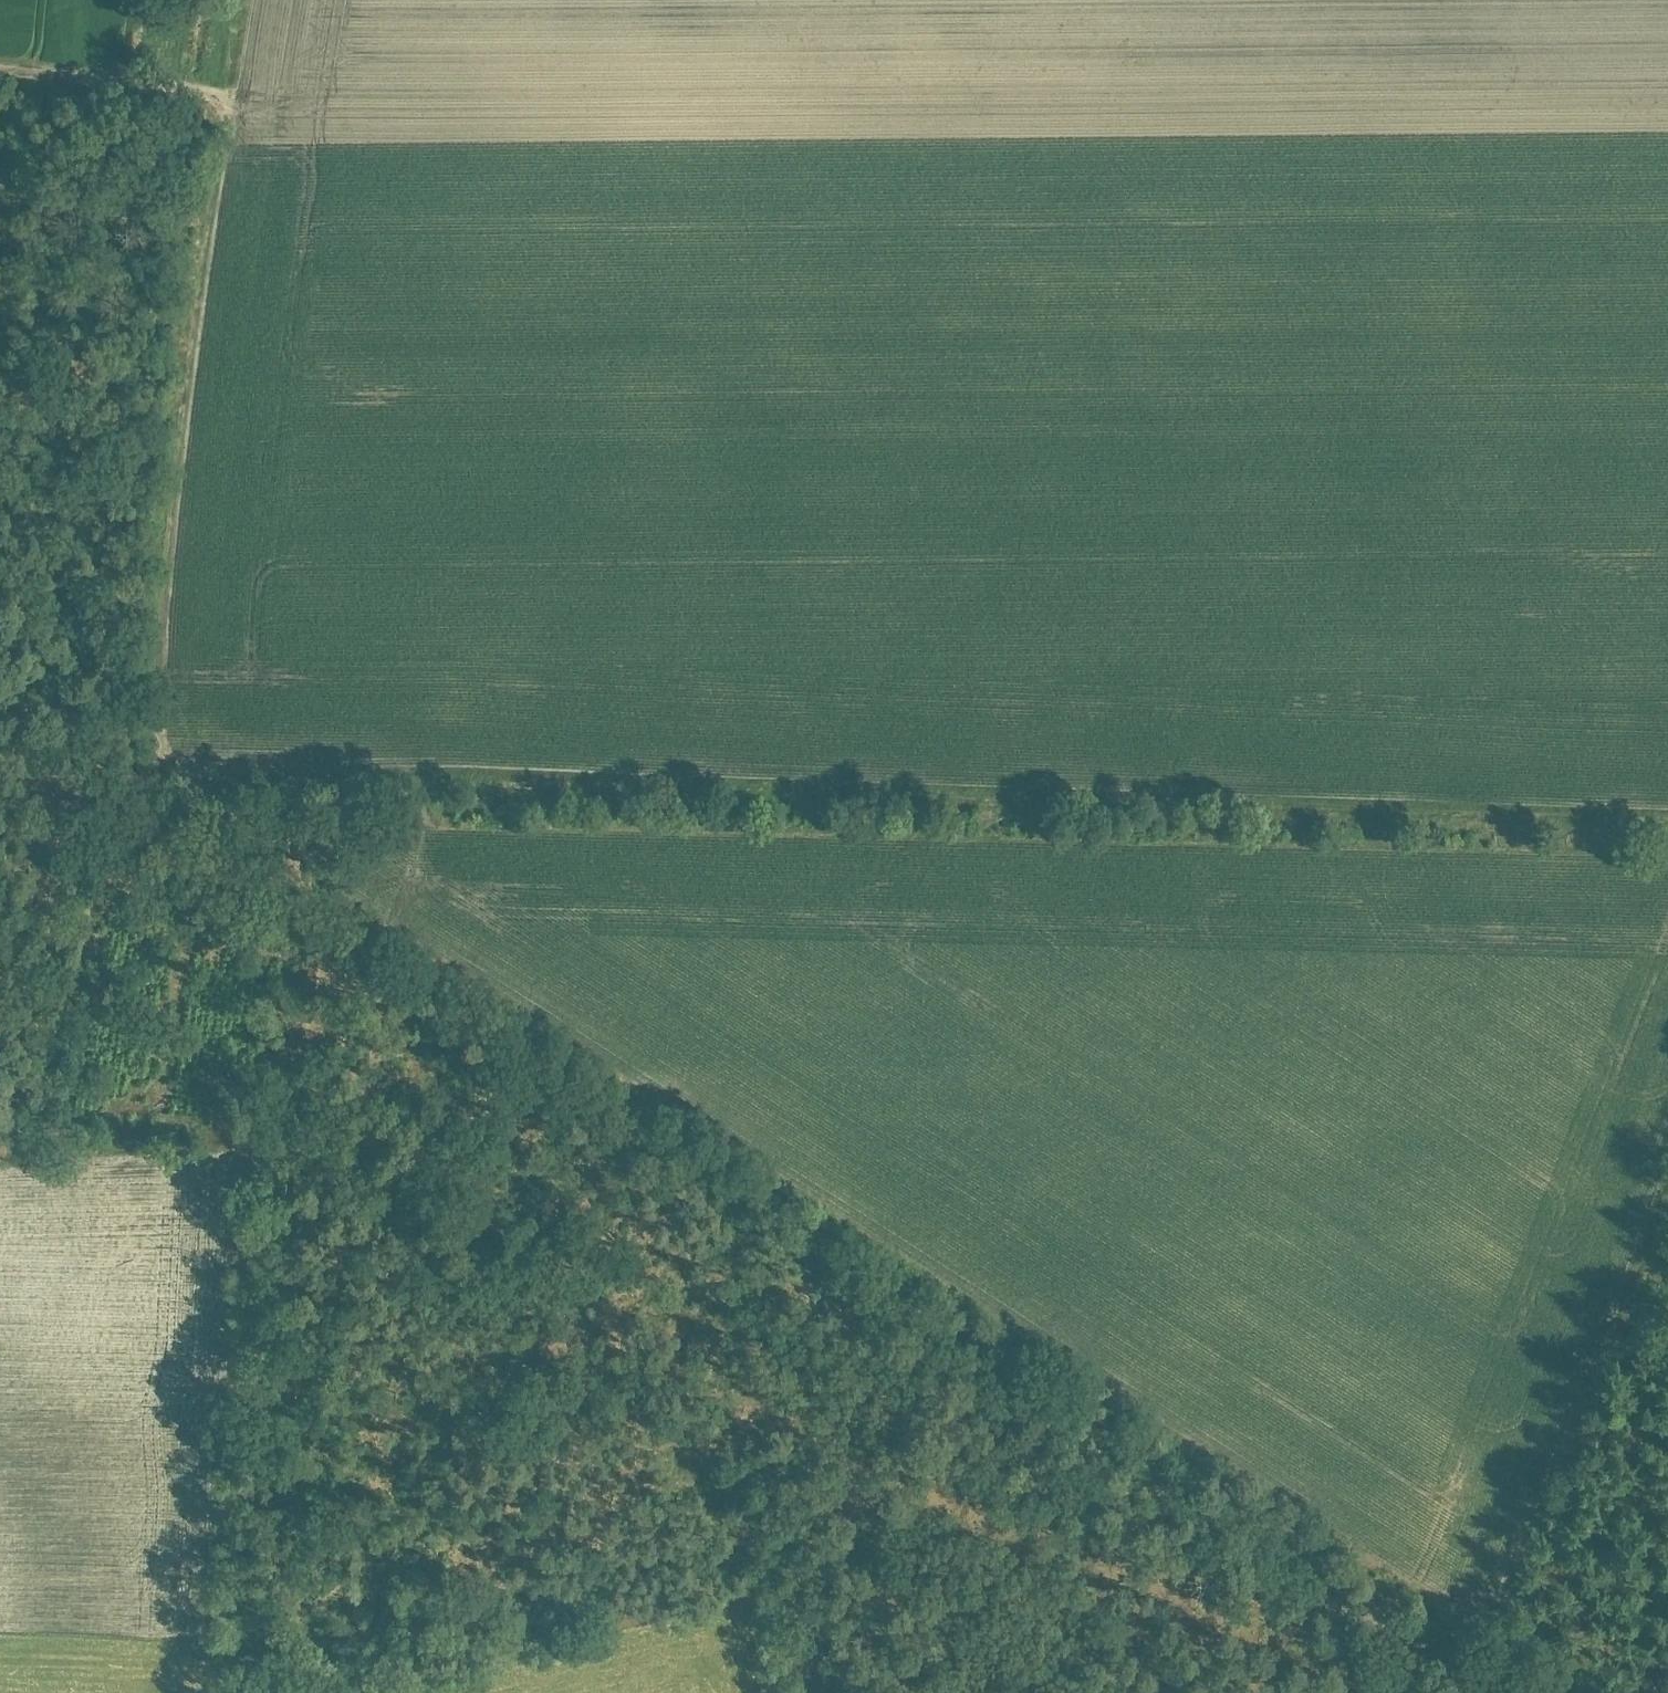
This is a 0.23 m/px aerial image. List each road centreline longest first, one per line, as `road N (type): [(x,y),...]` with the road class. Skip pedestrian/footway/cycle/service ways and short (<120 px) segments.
road 1 (track): [(1312,1561),(1260,1692)]

